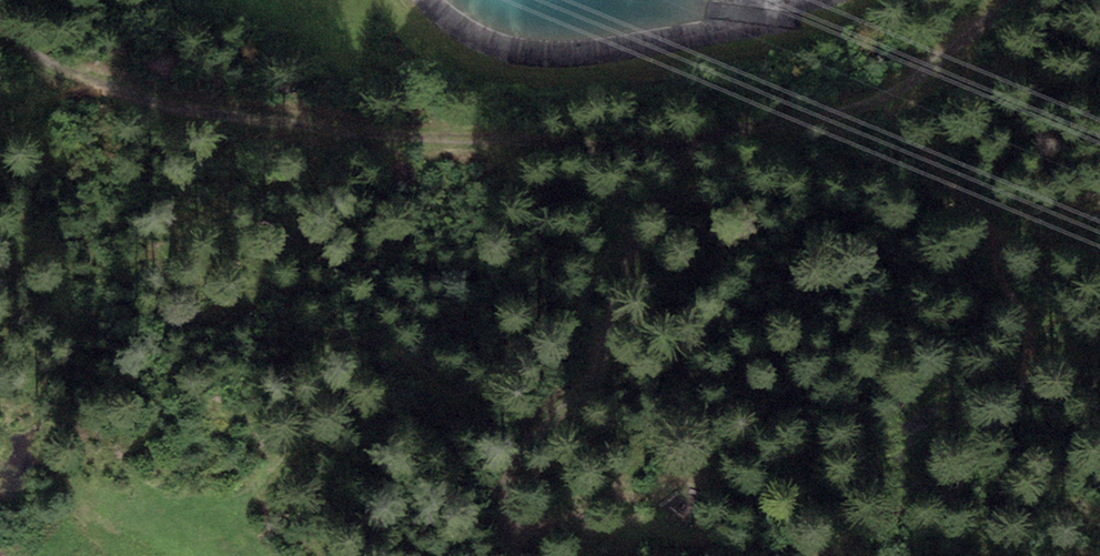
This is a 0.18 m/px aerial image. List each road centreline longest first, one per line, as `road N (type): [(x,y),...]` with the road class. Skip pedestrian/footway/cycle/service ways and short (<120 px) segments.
road 1 (track): [(1018,0),(878,106),(667,152),(374,134),(196,113),(0,24)]
road 2 (track): [(667,152),(588,394),(508,487),(501,522),(506,555)]

